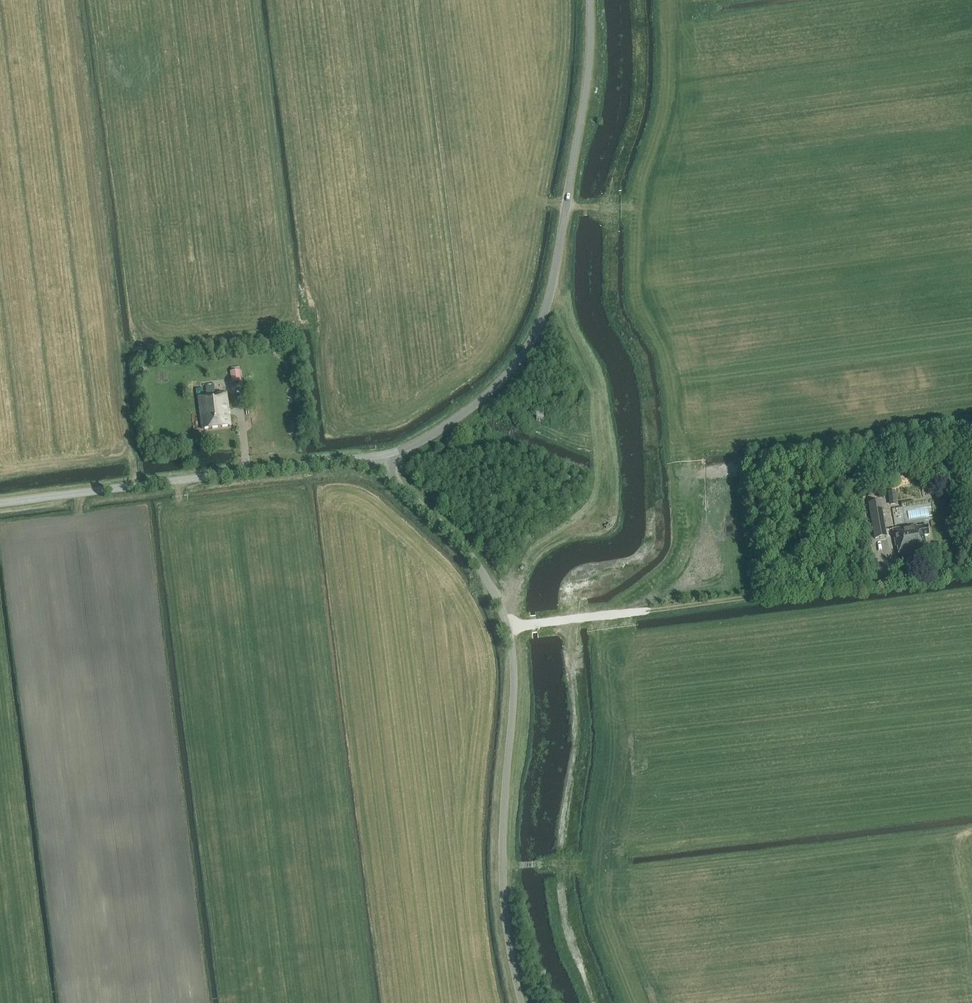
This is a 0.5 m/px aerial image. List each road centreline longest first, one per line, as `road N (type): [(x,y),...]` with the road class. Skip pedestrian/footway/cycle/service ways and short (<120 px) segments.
road 1 (unclassified): [(522,1002),(503,893),(514,690),(507,630),(475,561),(391,476),(382,455)]
road 2 (unclassified): [(382,455),(469,410),(538,328),(584,100),(590,0)]
road 3 (track): [(497,601),(536,599),(624,615),(886,582)]
road 4 (unclassified): [(0,506),(382,455)]

